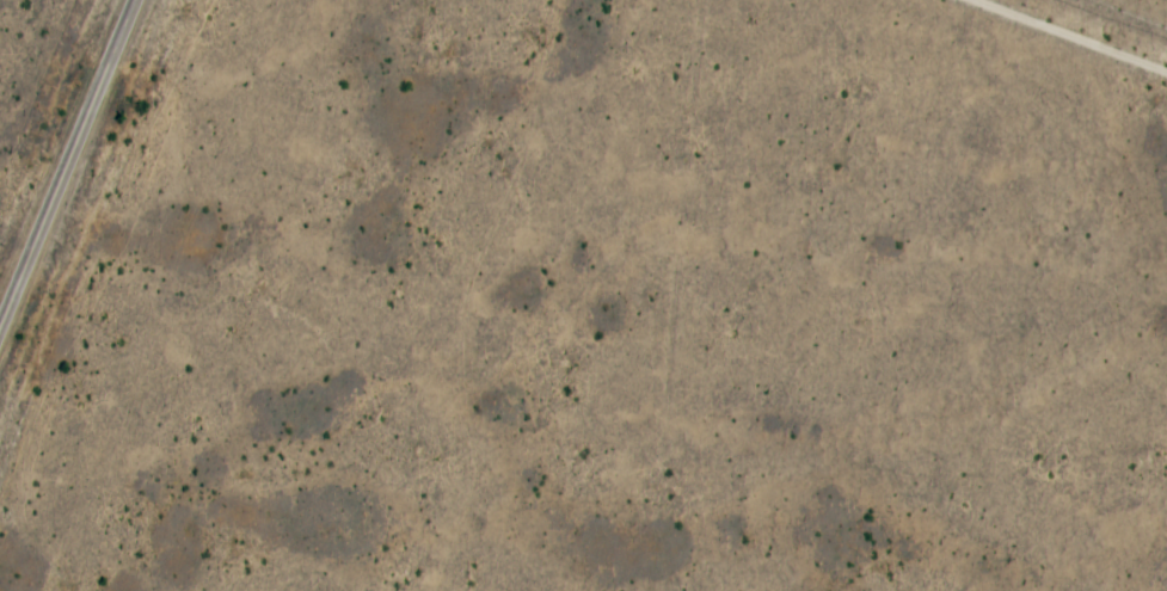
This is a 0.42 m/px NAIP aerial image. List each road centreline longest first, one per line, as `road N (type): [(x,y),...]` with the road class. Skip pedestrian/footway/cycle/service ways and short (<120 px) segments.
road 1 (secondary): [(136,0),(0,332)]

